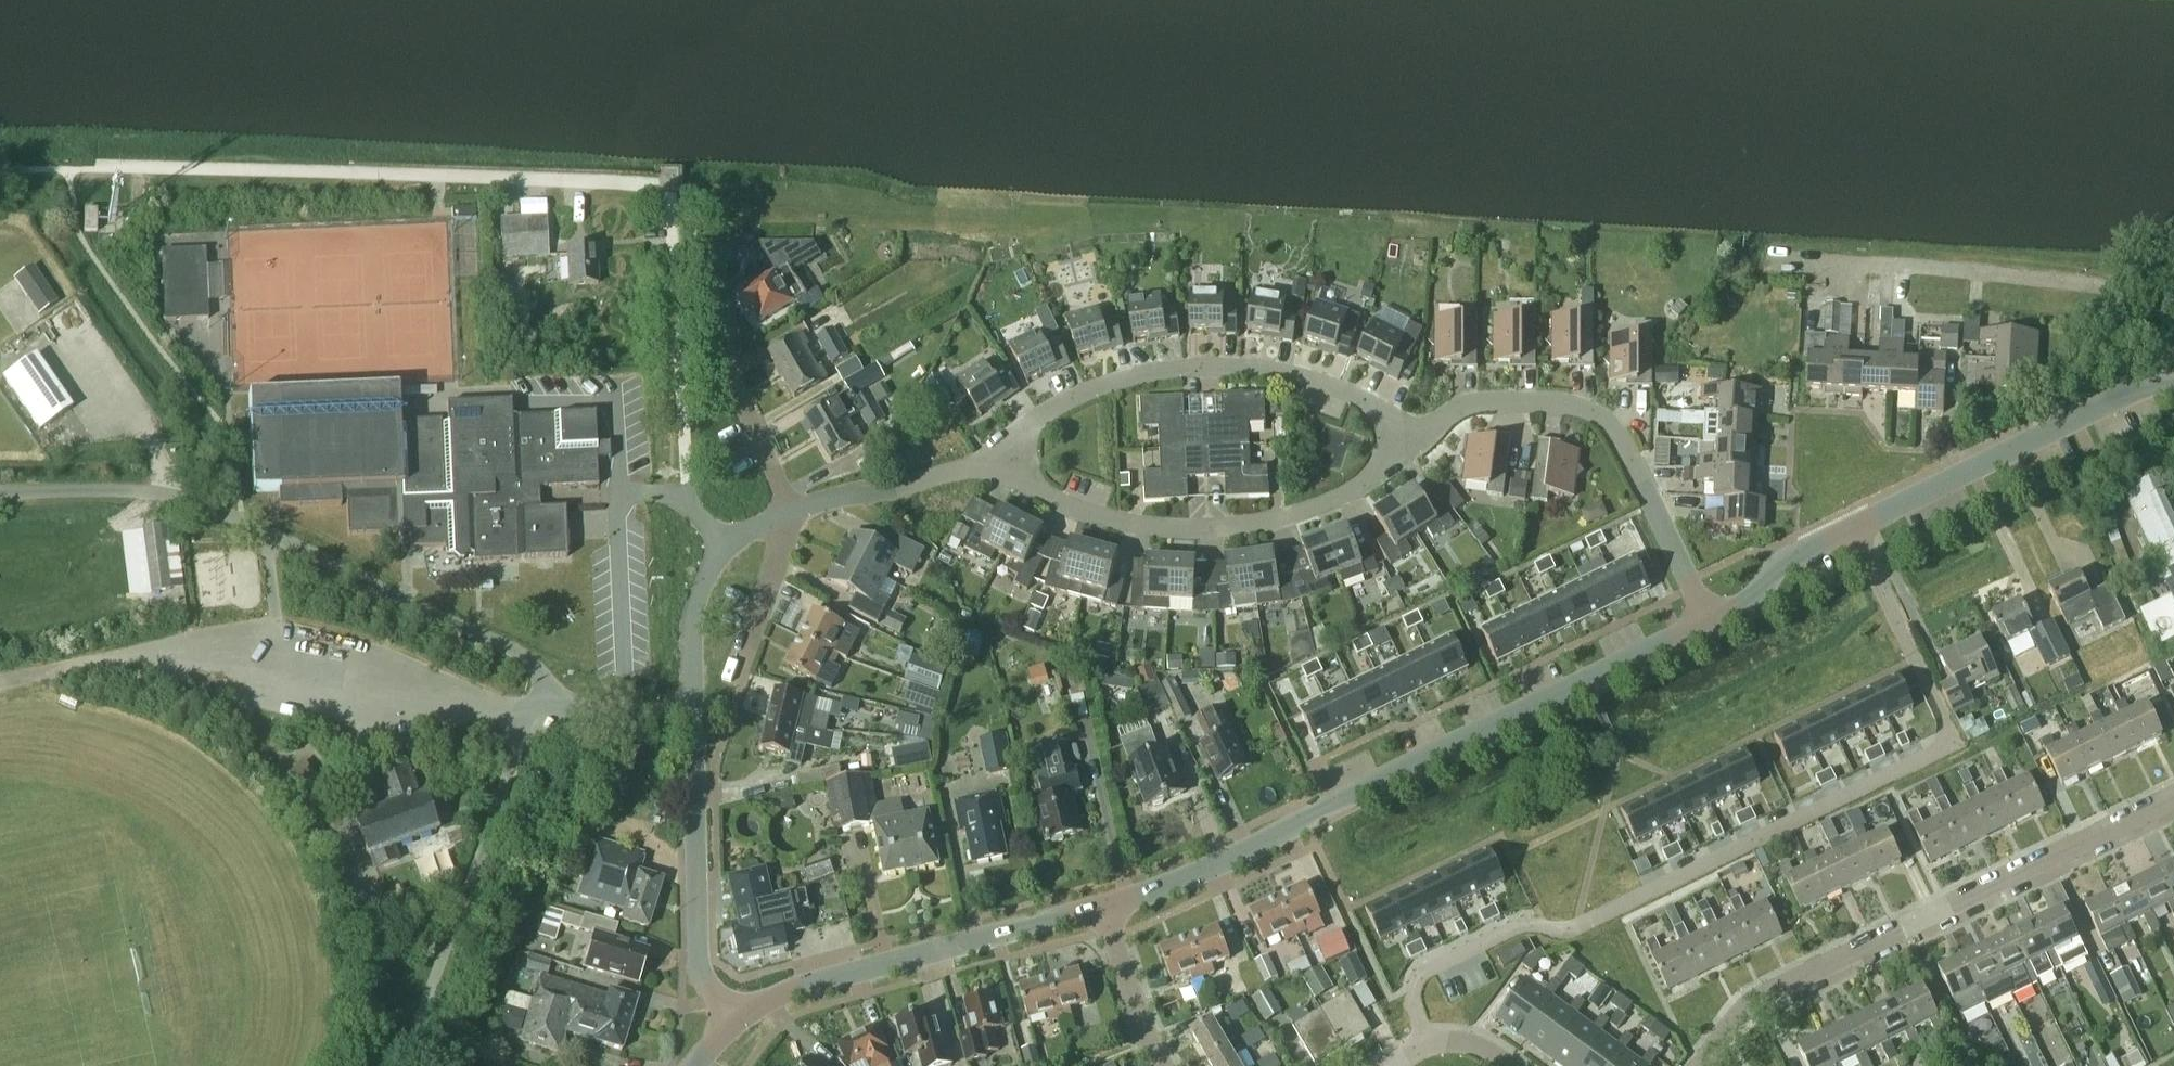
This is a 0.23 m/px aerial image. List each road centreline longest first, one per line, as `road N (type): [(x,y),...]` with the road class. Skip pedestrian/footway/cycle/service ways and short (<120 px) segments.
road 1 (residential): [(1854,526),(1953,741),(1577,925),(1560,931),(1527,923),(1423,972),(1412,1000),(1425,1047)]
road 2 (unclassified): [(693,714),(591,712),(548,702),(536,670),(520,653),(270,530),(182,497),(0,491)]
road 3 (tertiary): [(1104,907),(1234,857),(1708,623)]
road 4 (residential): [(1700,1065),(1751,1001),(2173,796)]
road 5 (residential): [(1401,440),(1473,400),(1561,403),(1596,413),(1615,432),(1708,623)]
road 6 (residential): [(1016,458),(1024,427),(1056,404),(1147,374),(1208,366),(1326,382),(1377,412),(1401,440)]
road 7 (residential): [(1016,458),(1038,490),(1082,512),(1155,527),(1230,529),(1284,518),(1350,490),(1388,461),(1401,440)]
road 8 (track): [(1761,258),(2173,289)]
road 9 (tertiary): [(735,1019),(799,987),(1104,907)]
road 10 (residential): [(728,545),(687,506),(668,178)]
road 11 (tertiary): [(2173,384),(2152,384),(2095,408),(1854,526)]
road 12 (residential): [(735,1019),(699,962),(693,714)]
road 13 (residential): [(789,514),(1016,458)]
road 14 (residential): [(741,688),(736,676),(789,514)]
road 15 (tertiary): [(1854,526),(1781,563),(1758,593),(1708,623)]
road 16 (residential): [(693,714),(696,599),(728,545)]
road 17 (residential): [(1165,1065),(1104,907)]
road 18 (residential): [(789,514),(731,375)]

